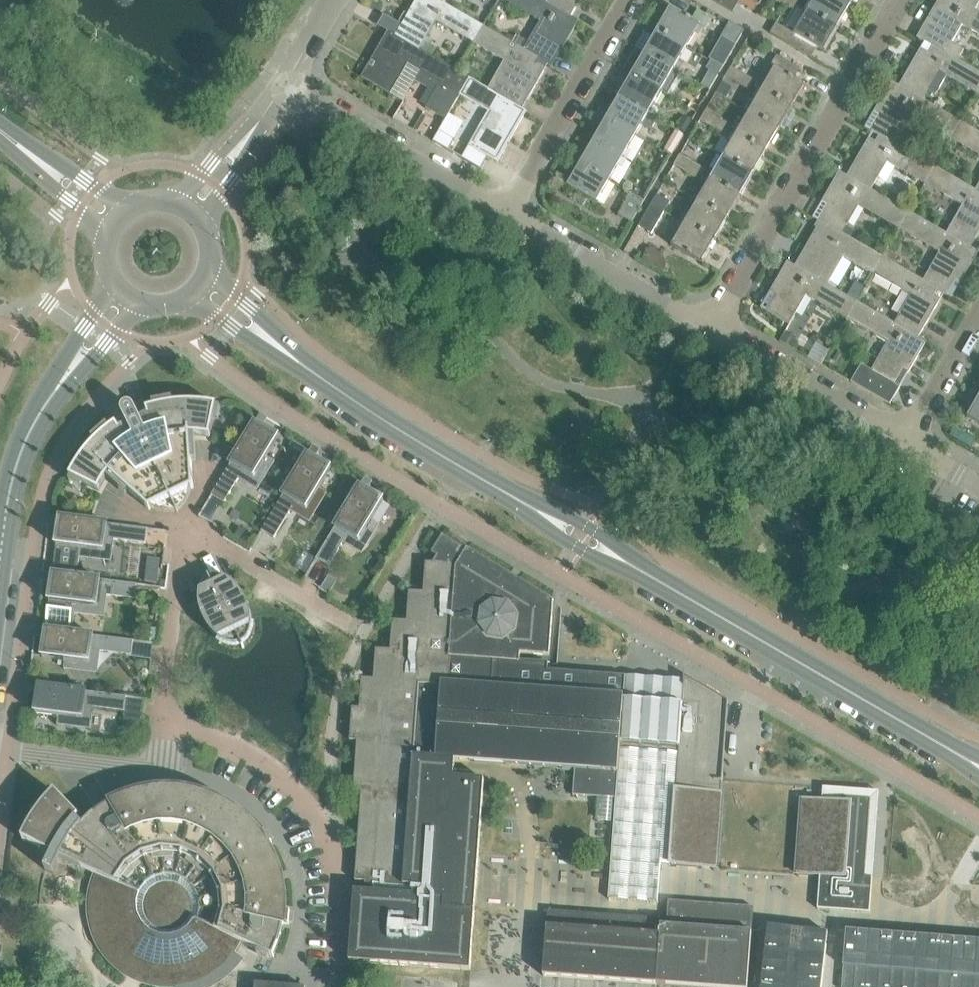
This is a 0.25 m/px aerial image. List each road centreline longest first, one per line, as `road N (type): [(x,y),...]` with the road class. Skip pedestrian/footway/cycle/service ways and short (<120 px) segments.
road 1 (tertiary): [(978,764),(383,418),(202,286)]
road 2 (residential): [(167,723),(162,705),(181,545),(198,536),(362,634)]
road 3 (residential): [(715,326),(890,0)]
road 4 (residential): [(335,986),(339,897),(313,812),(264,762),(167,723)]
road 5 (tertiary): [(2,536),(46,405),(124,296)]
road 6 (residential): [(284,81),(507,211)]
road 7 (residential): [(507,211),(631,0)]
road 8 (residential): [(507,211),(715,326)]
road 9 (residential): [(715,326),(909,438)]
road 10 (residential): [(0,753),(163,770),(167,723)]
road 11 (residential): [(192,212),(284,81)]
road 12 (tertiary): [(116,222),(0,131)]
road 13 (residential): [(909,438),(978,313)]

